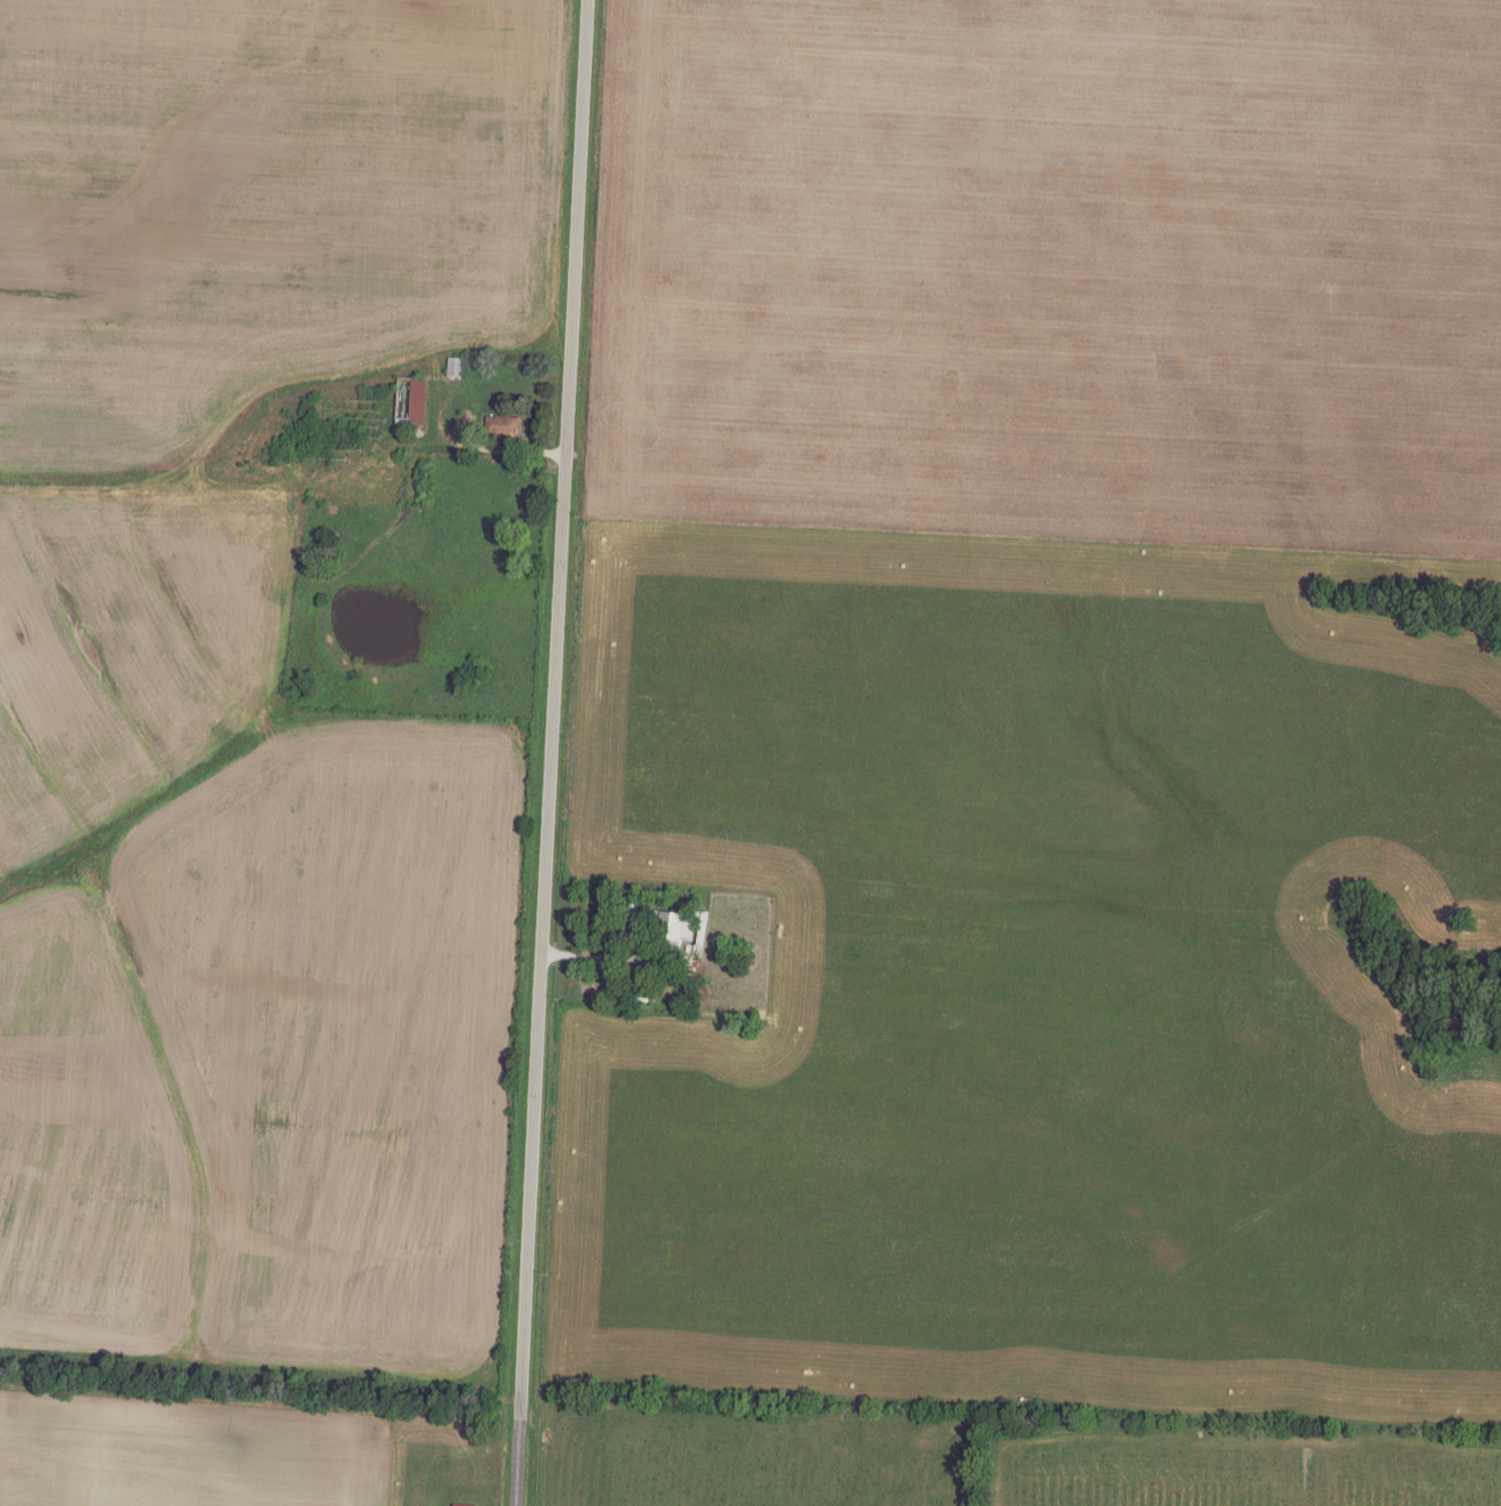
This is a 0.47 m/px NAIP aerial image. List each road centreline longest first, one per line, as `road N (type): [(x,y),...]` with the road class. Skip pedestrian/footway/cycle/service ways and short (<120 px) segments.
road 1 (secondary): [(516,1505),(587,0)]
road 2 (residential): [(565,456),(443,436),(304,484),(0,478)]

